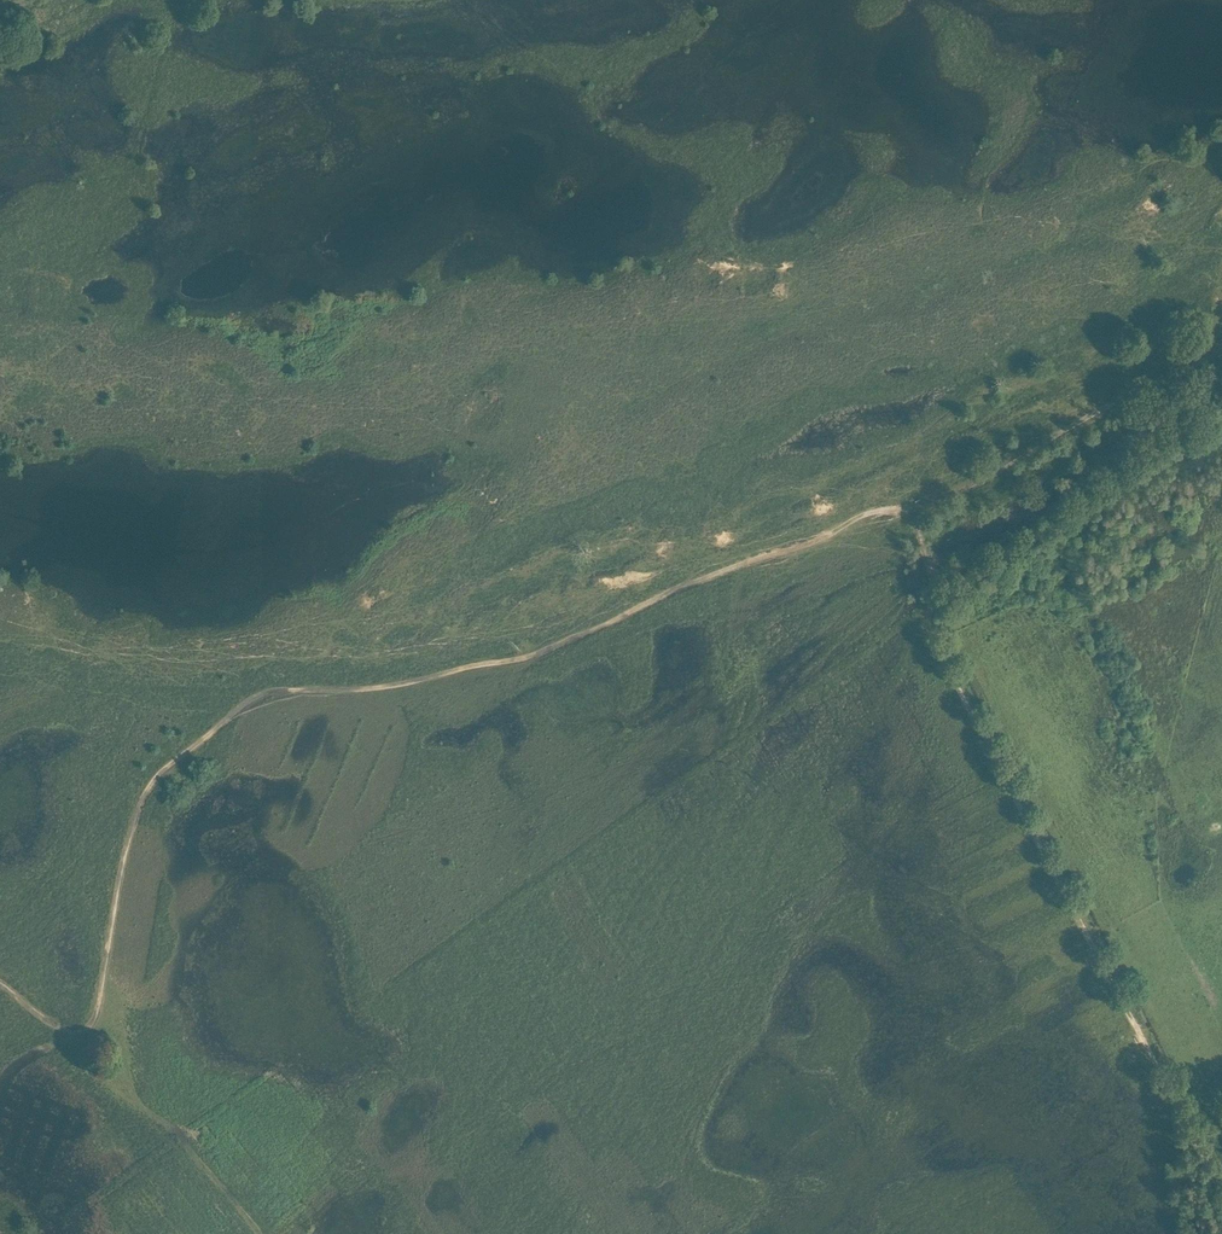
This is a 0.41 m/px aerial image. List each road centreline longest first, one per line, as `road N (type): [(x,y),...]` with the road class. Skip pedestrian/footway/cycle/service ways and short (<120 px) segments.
road 1 (track): [(1221,1188),(929,633),(933,593),(920,508)]

